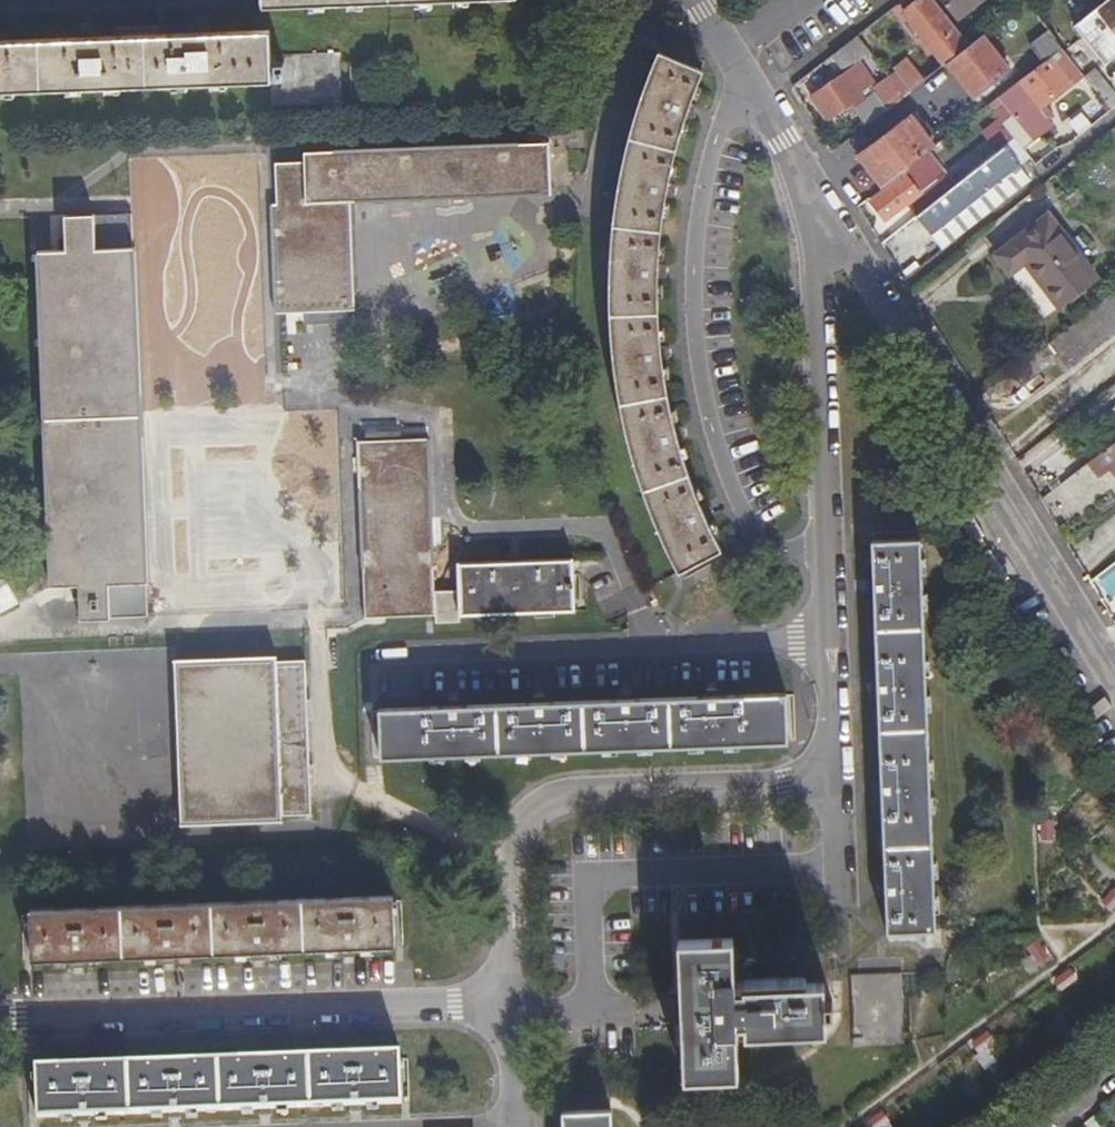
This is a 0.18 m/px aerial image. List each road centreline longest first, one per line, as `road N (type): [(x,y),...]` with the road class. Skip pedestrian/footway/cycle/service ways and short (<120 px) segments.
road 1 (residential): [(829,640),(833,783),(563,798),(518,824),(511,838),(514,1002)]
road 2 (residential): [(1114,689),(860,263),(812,201)]
road 3 (residential): [(743,79),(712,151),(694,266),(697,365),(725,472),(758,545),(823,550)]
road 4 (residential): [(514,1002),(0,1022)]
road 5 (residential): [(372,657),(829,640)]
road 6 (residential): [(812,201),(823,550)]
road 7 (residential): [(658,0),(618,95),(590,211)]
road 8 (residential): [(743,79),(785,141),(812,201)]
road 9 (residential): [(514,1002),(518,1126)]

